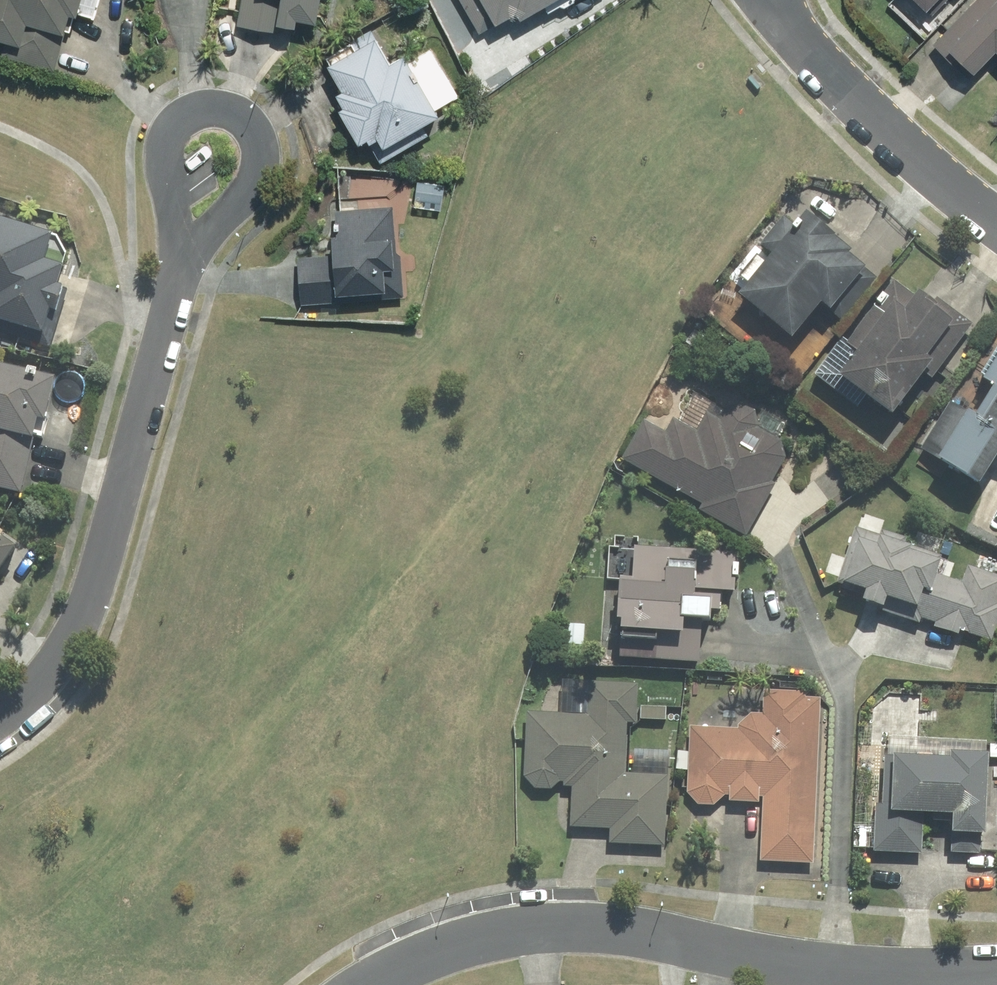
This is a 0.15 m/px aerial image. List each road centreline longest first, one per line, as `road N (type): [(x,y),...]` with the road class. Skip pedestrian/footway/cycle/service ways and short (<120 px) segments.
road 1 (residential): [(996,975),(855,971),(561,925),(454,941),(364,984)]
road 2 (residential): [(190,246),(74,649),(0,719)]
road 3 (residential): [(996,223),(867,116),(766,0)]
road 4 (residential): [(216,108),(249,124),(260,162),(245,191),(190,246)]
road 5 (residential): [(190,246),(164,152),(180,120),(216,108)]

